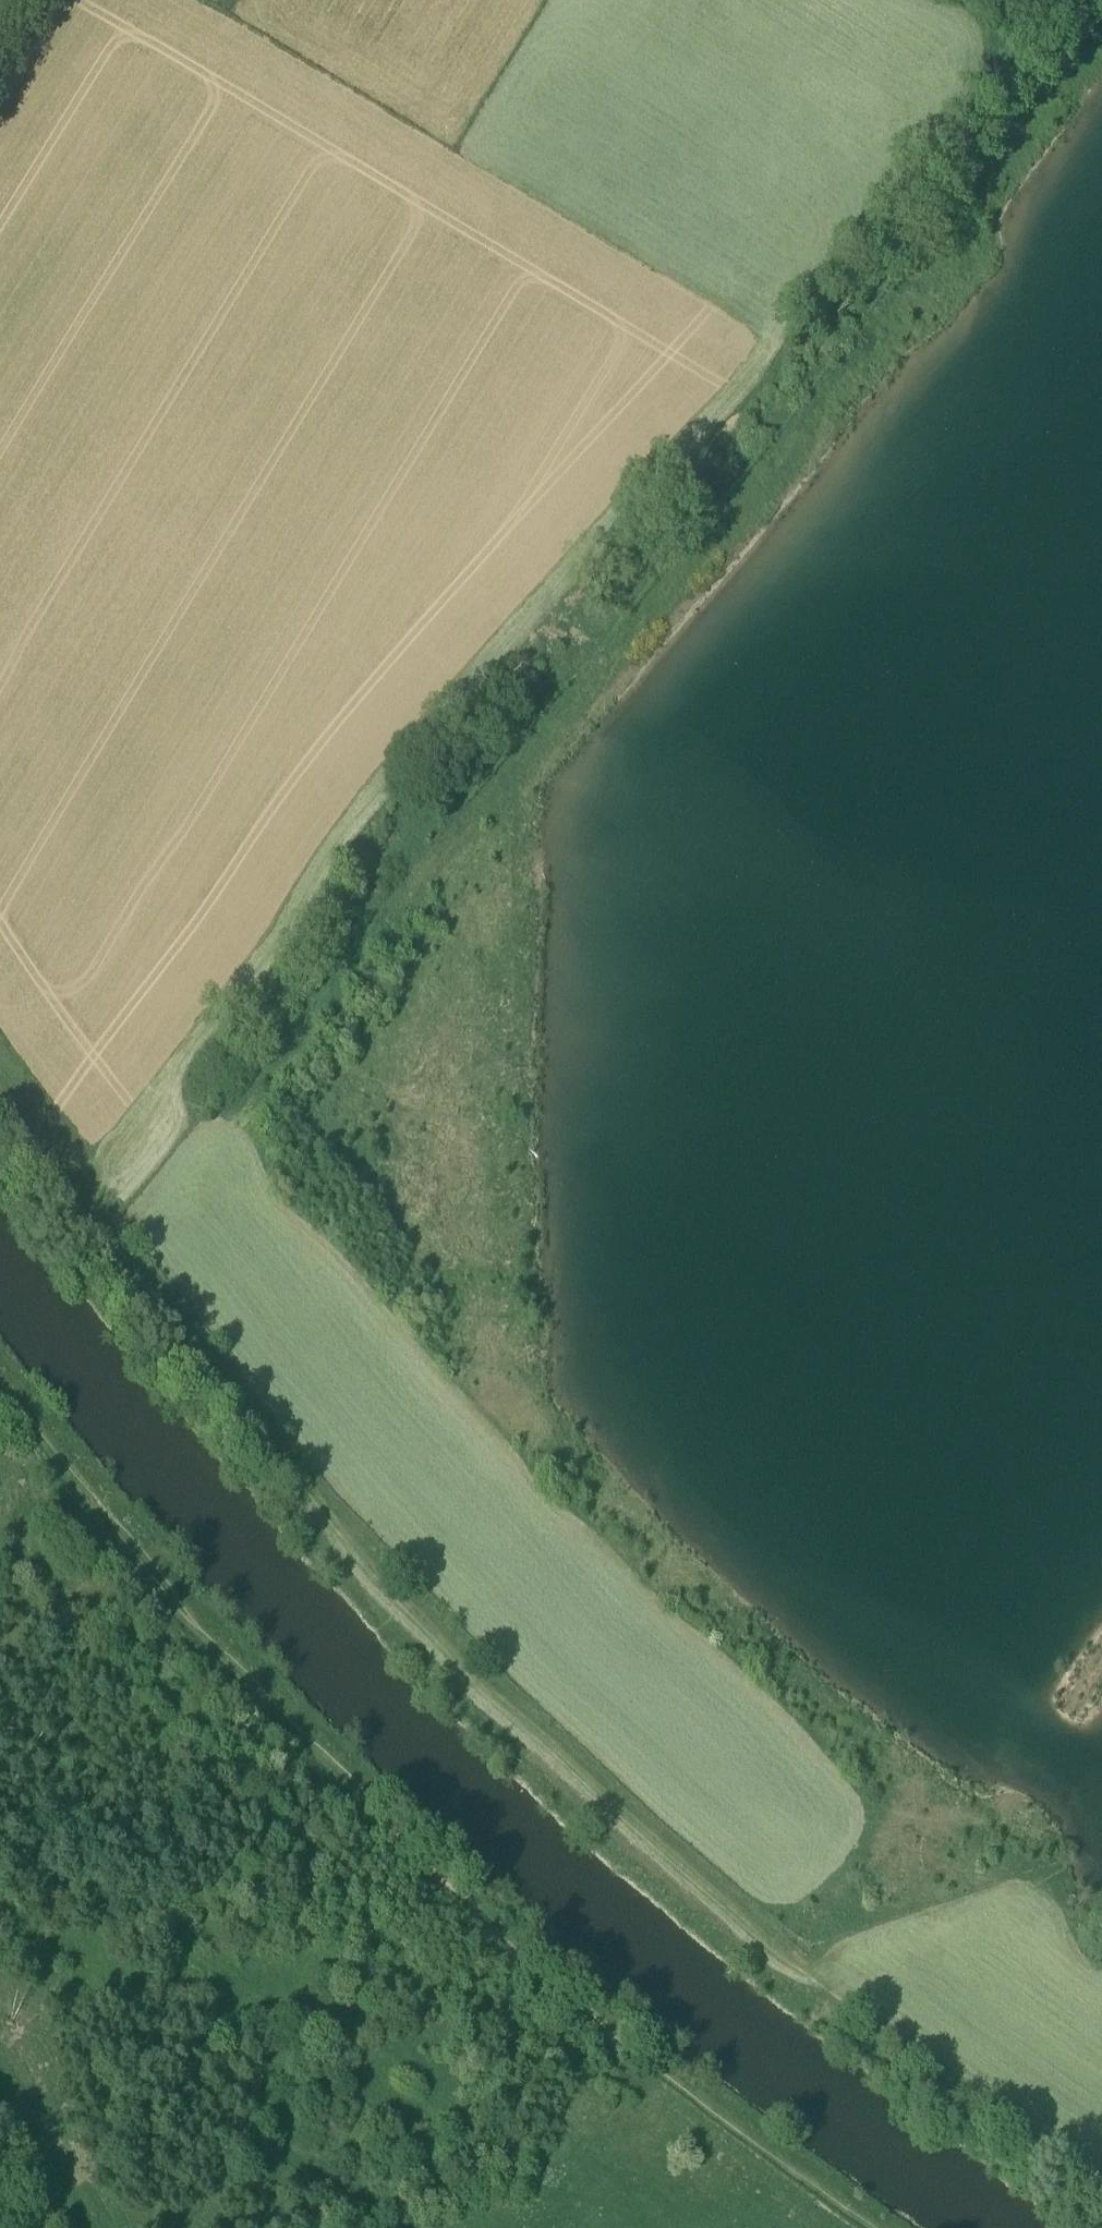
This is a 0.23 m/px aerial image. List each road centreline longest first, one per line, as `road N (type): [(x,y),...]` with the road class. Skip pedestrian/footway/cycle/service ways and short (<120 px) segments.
road 1 (track): [(0,1381),(174,1602),(541,1979),(866,2227)]

